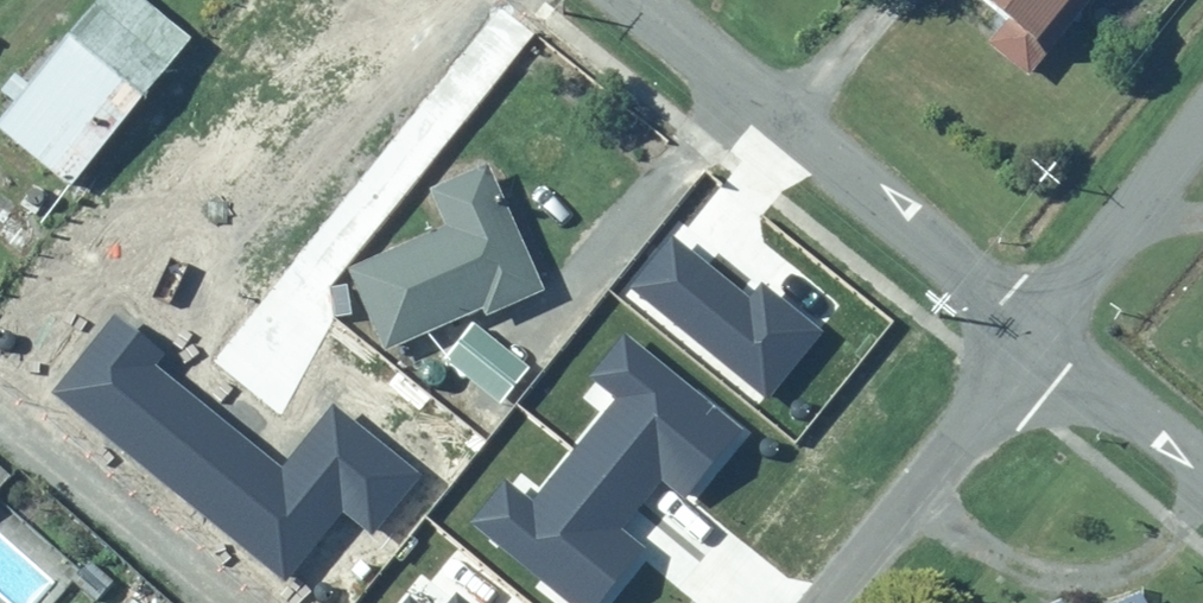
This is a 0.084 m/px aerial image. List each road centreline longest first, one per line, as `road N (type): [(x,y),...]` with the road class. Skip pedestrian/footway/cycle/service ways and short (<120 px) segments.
road 1 (residential): [(635,0),(1044,337)]
road 2 (residential): [(1044,337),(823,602)]
road 3 (residential): [(1202,125),(1044,337)]
road 4 (residential): [(1044,337),(1202,468)]

